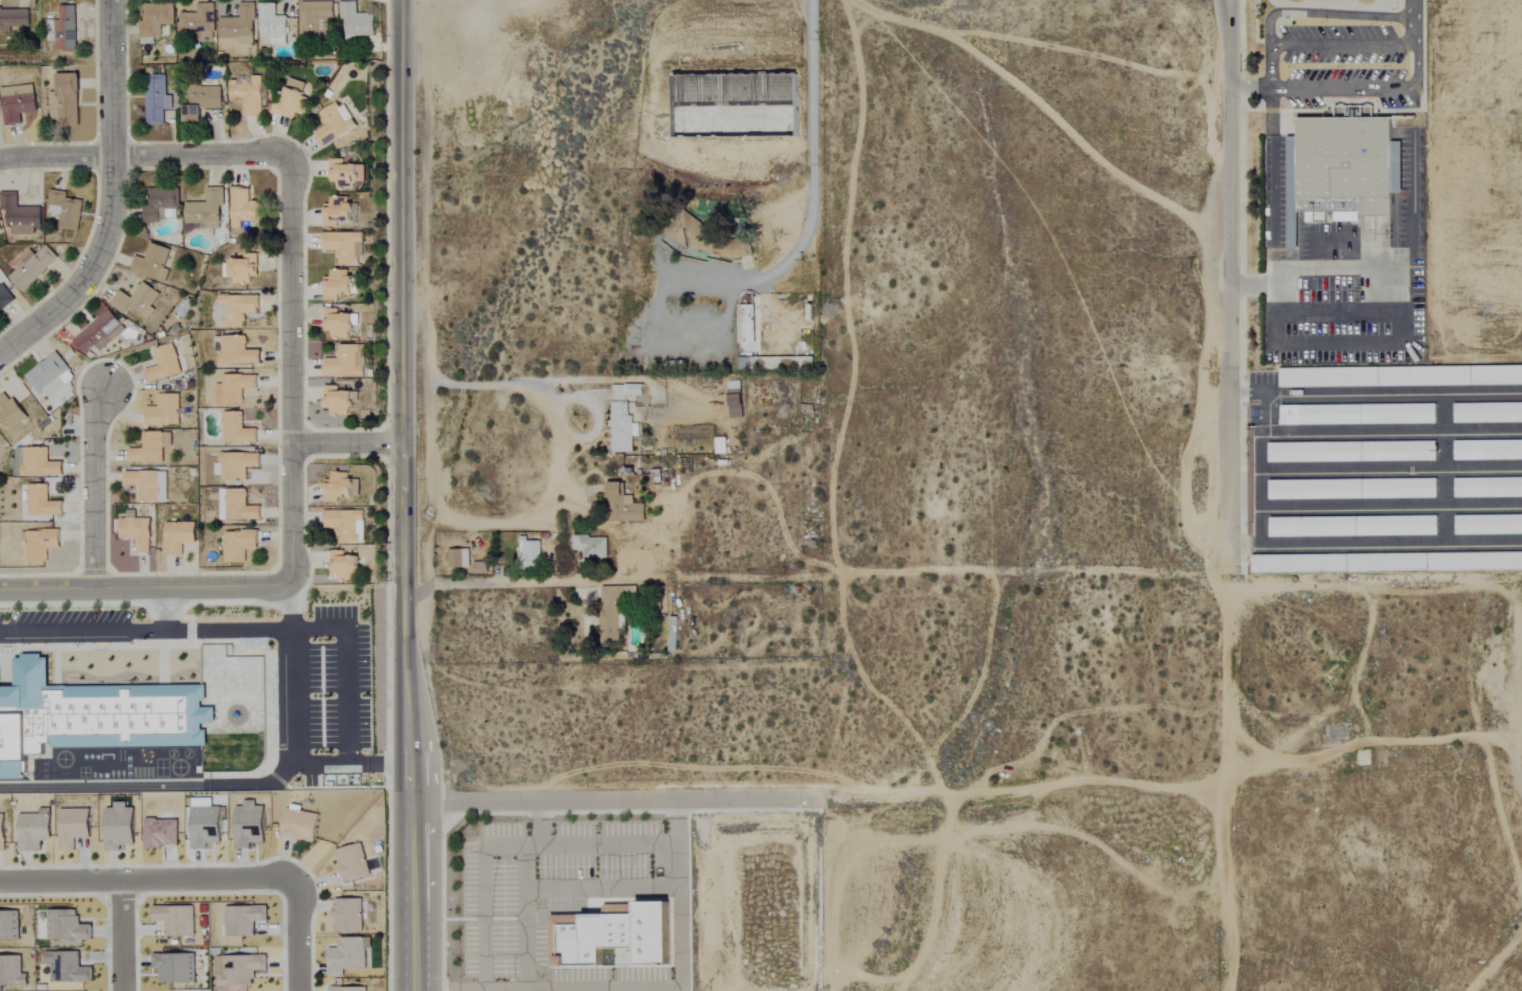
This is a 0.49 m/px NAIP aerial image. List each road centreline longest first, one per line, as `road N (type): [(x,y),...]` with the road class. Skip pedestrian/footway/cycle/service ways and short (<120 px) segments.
road 1 (tertiary): [(414,990),(398,0)]
road 2 (residential): [(1226,0),(1238,562)]
road 3 (track): [(1238,562),(1221,791),(1229,990)]
road 4 (residential): [(290,580),(287,157)]
road 5 (residential): [(825,798),(414,807)]
road 6 (residential): [(0,359),(76,298),(108,246),(109,0)]
road 7 (track): [(825,798),(997,796),(1081,781),(1221,791)]
road 8 (residential): [(0,887),(294,884)]
road 9 (residential): [(0,584),(290,580)]
road 10 (residential): [(0,161),(48,154),(287,157)]
road 11 (residential): [(98,581),(100,387)]

